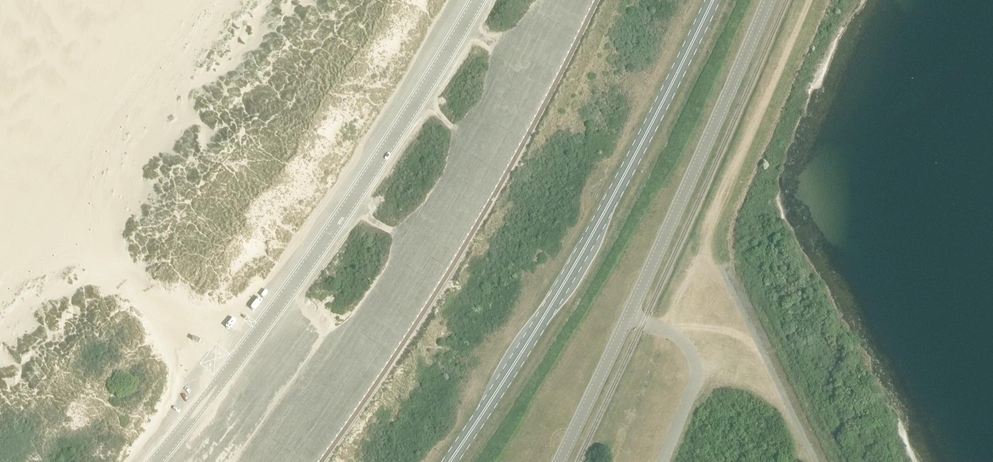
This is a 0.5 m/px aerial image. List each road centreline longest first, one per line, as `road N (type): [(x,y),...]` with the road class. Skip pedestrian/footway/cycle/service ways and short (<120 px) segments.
road 1 (unclassified): [(154,461),(286,295),(476,0)]
road 2 (primary): [(450,461),(553,302),(712,0)]
road 3 (tertiary): [(559,461),(768,0)]

